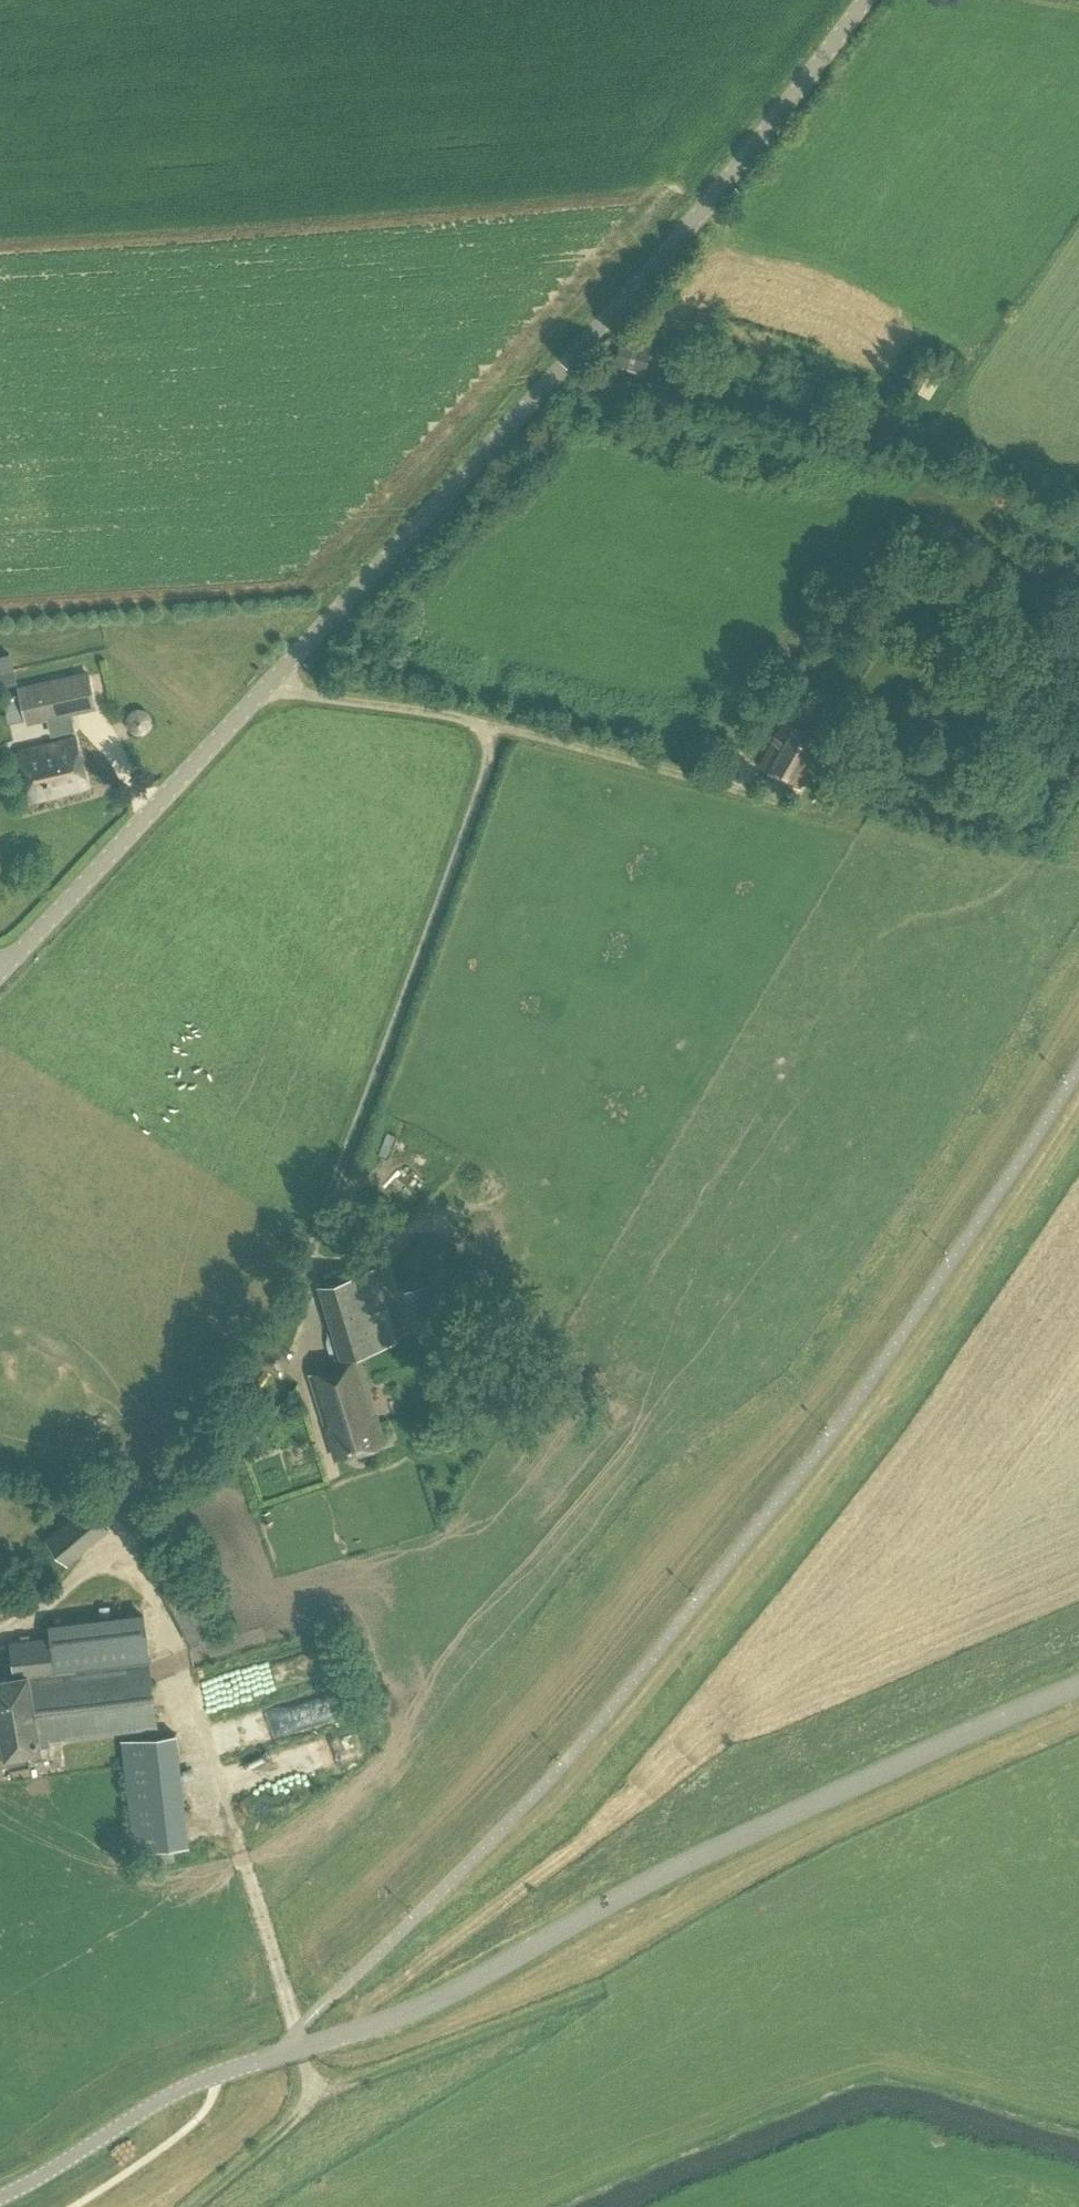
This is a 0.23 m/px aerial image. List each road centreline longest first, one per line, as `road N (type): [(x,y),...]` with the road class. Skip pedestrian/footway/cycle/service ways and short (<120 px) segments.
road 1 (unclassified): [(0,980),(271,692),(751,155),(864,0)]
road 2 (unclassified): [(0,2199),(172,2094),(417,2010),(677,1867),(1078,1687)]

